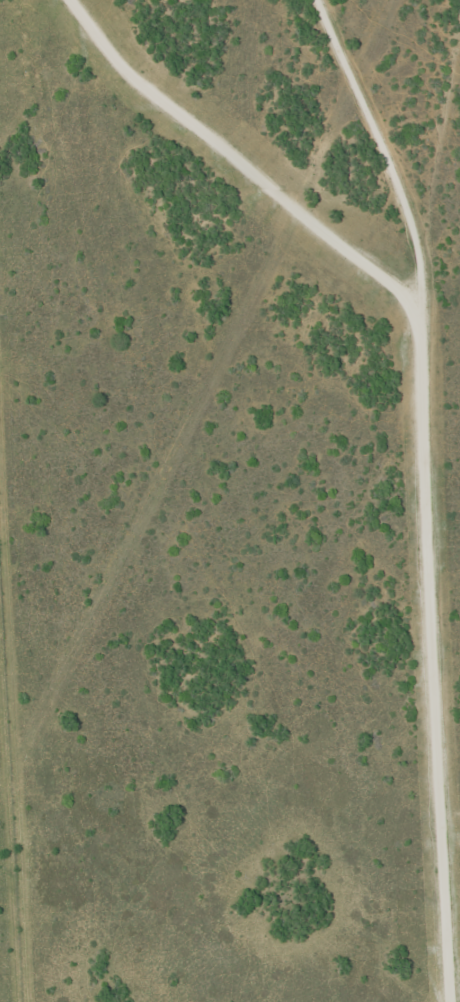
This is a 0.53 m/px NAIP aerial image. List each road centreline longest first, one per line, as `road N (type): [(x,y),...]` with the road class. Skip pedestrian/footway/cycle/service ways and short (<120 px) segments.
road 1 (residential): [(442,1001),(439,945),(420,907),(382,883),(187,552),(82,312),(19,0)]
road 2 (residential): [(452,0),(401,293),(430,897),(420,907)]

